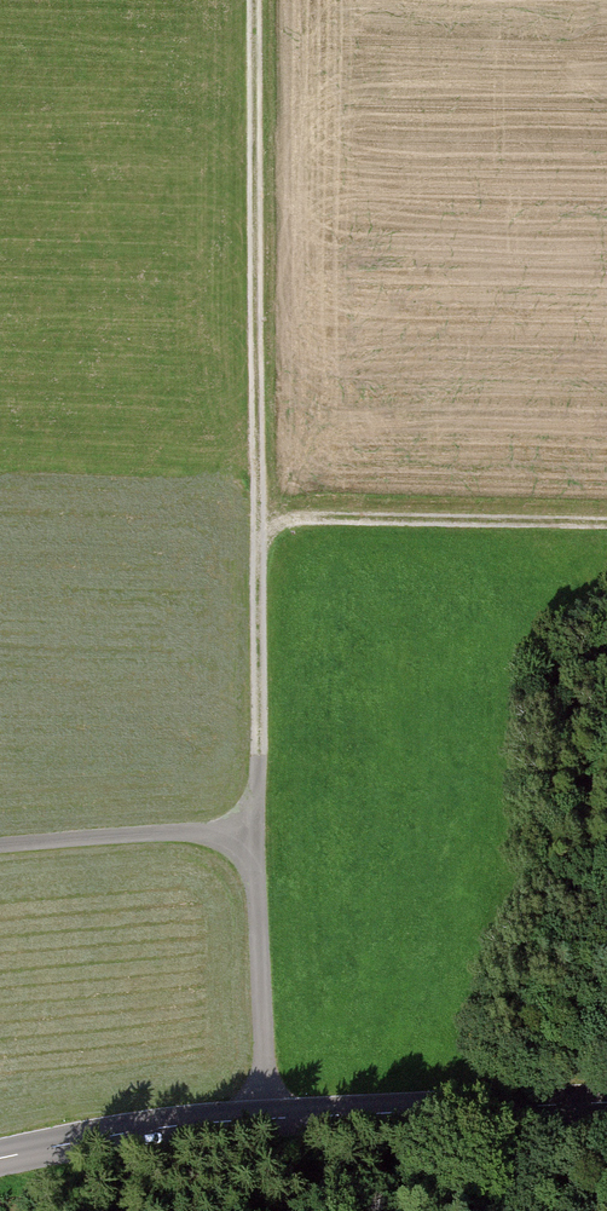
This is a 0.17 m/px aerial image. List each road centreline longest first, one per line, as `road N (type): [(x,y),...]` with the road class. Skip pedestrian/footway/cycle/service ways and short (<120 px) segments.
road 1 (track): [(264,1118),(257,0)]
road 2 (tertiary): [(0,1161),(264,1118),(606,1114)]
road 3 (track): [(606,525),(306,519),(281,525),(262,543)]
road 4 (track): [(259,836),(0,849)]

